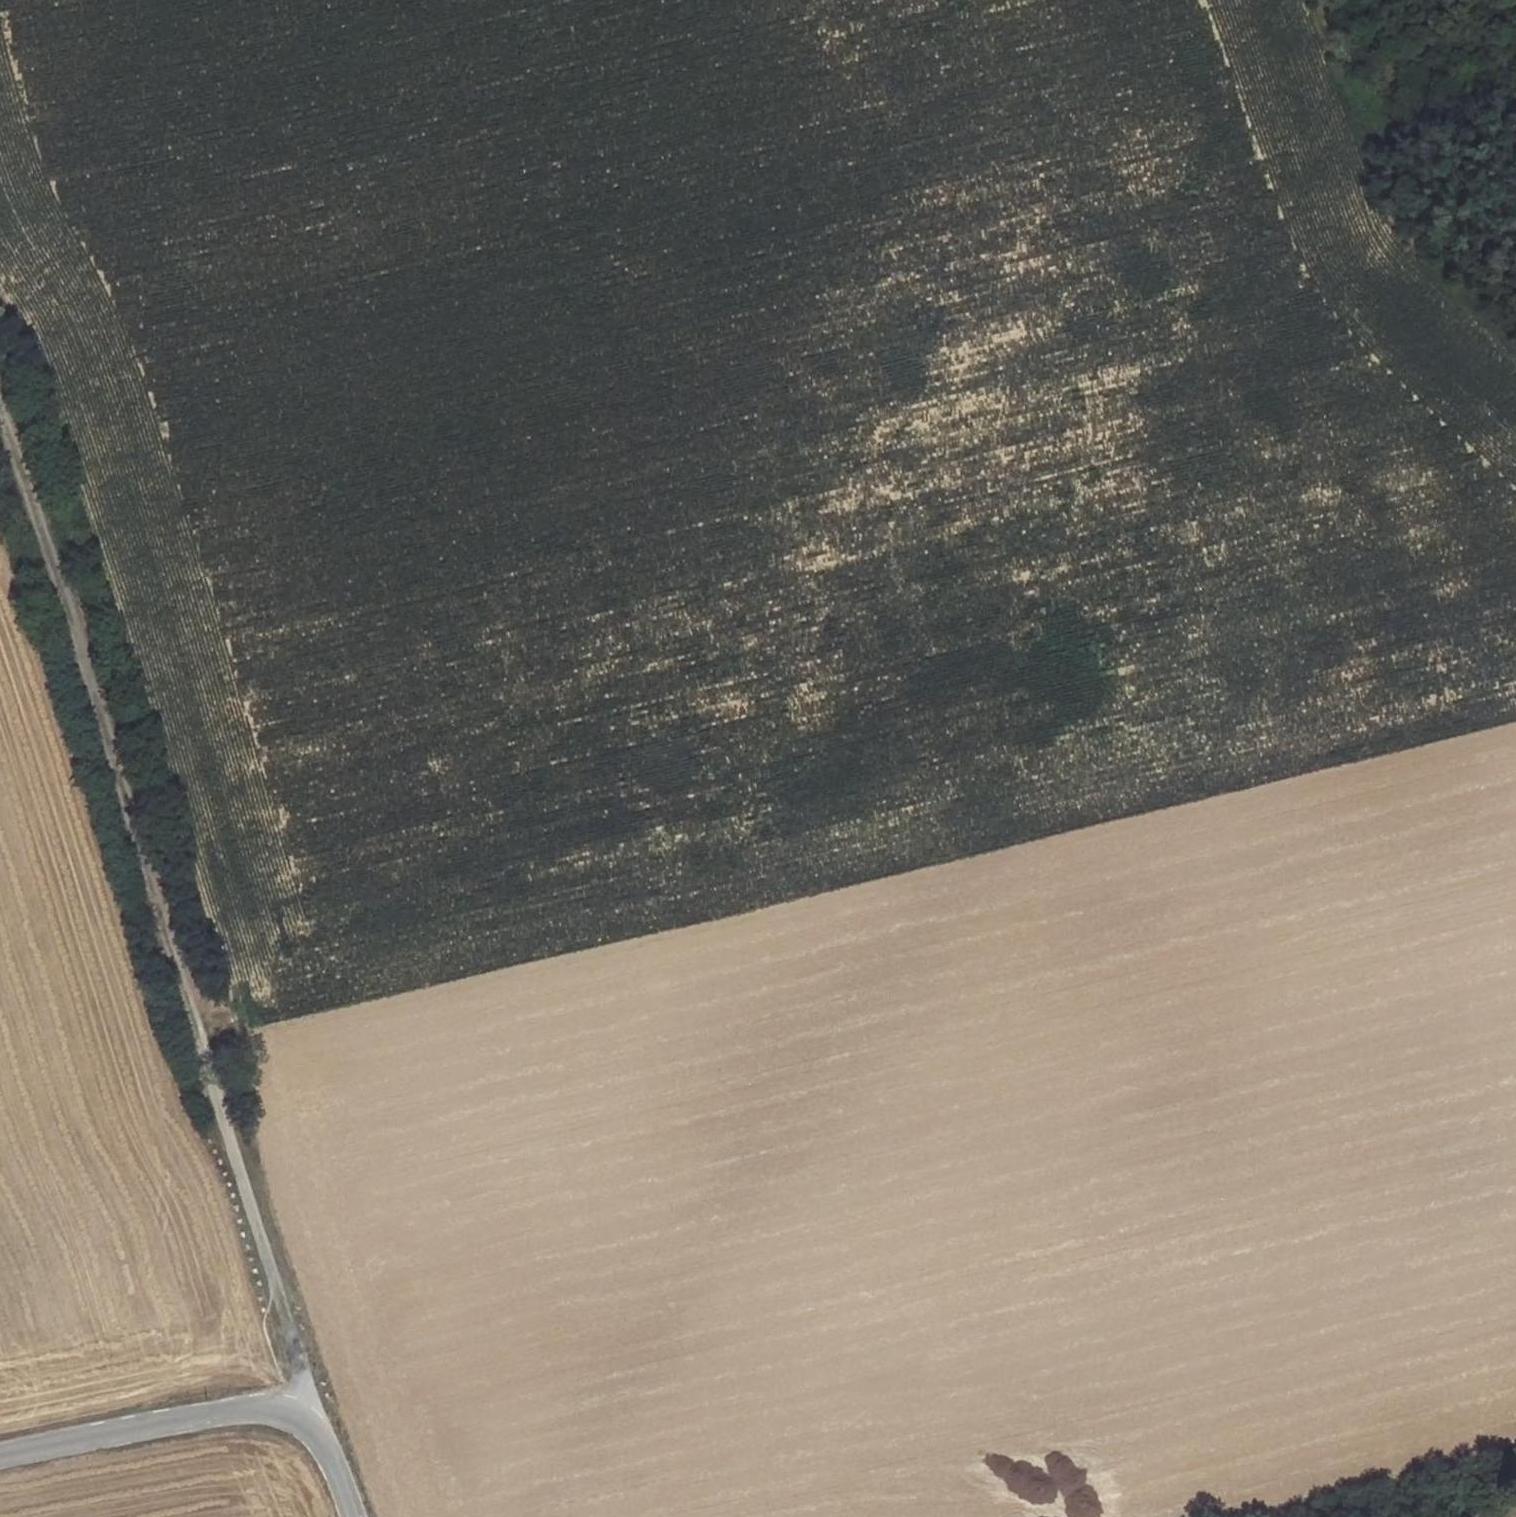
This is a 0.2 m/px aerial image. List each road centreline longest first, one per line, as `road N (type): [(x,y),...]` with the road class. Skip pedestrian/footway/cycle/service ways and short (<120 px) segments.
road 1 (track): [(301,1415),(300,1368),(229,1122),(0,415)]
road 2 (unclassified): [(352,1516),(323,1440),(301,1415),(279,1409),(254,1407),(0,1456)]

